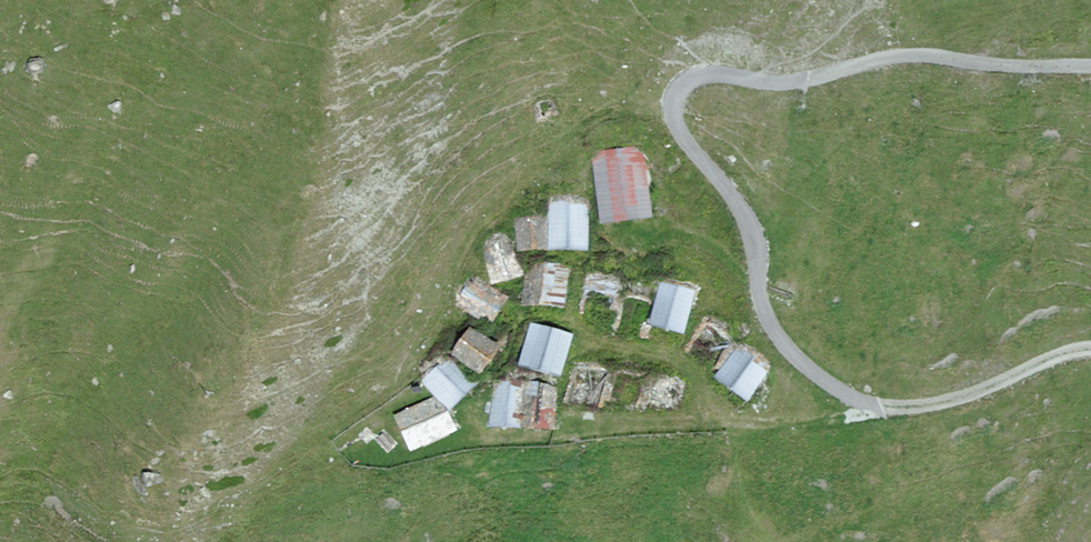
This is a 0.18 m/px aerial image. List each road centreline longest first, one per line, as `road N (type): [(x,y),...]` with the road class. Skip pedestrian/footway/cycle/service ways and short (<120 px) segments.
road 1 (track): [(1090,354),(1073,351),(910,413),(877,411),(829,390),(791,360),(764,319),(747,228),(671,128),(671,101),(686,81),(707,74),(808,82),(884,60),(1090,71)]
road 2 (track): [(877,411),(783,425),(568,434)]
road 3 (track): [(721,427),(694,379),(651,357),(588,347)]

